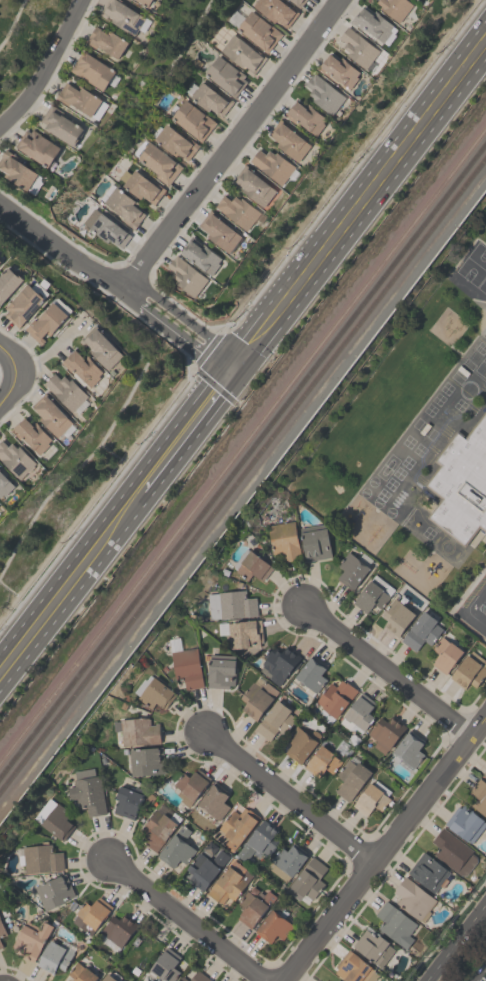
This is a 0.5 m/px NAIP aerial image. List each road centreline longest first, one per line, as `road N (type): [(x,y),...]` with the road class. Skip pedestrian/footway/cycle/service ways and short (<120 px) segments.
road 1 (primary): [(485,17),(0,650)]
road 2 (primary): [(248,365),(485,55)]
road 3 (residential): [(339,0),(123,285)]
road 4 (residential): [(281,980),(485,716)]
road 5 (primary): [(120,536),(248,365)]
road 6 (residential): [(471,736),(305,605)]
road 7 (residential): [(372,859),(208,732)]
road 8 (residential): [(265,980),(111,859)]
road 9 (primary): [(0,689),(120,536)]
road 10 (residential): [(0,203),(134,292)]
road 11 (residential): [(79,0),(0,122)]
road 12 (residential): [(248,365),(152,293),(134,292)]
road 13 (residential): [(134,292),(237,380)]

